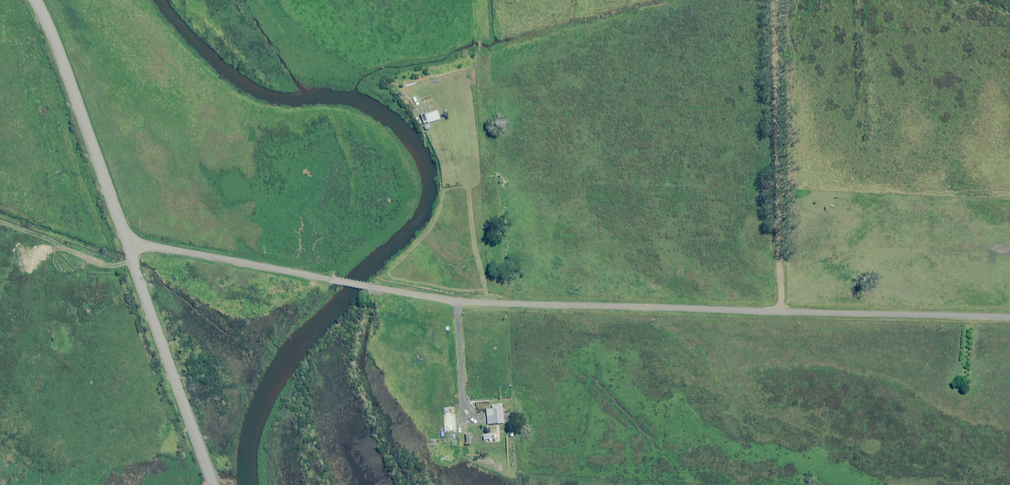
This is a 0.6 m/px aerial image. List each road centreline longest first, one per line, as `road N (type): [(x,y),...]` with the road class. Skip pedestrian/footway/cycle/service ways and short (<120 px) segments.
road 1 (unclassified): [(127,245),(454,298),(1009,314)]
road 2 (track): [(781,308),(775,0)]
road 3 (unclassified): [(35,0),(127,245)]
road 4 (unclassified): [(127,245),(215,484)]

